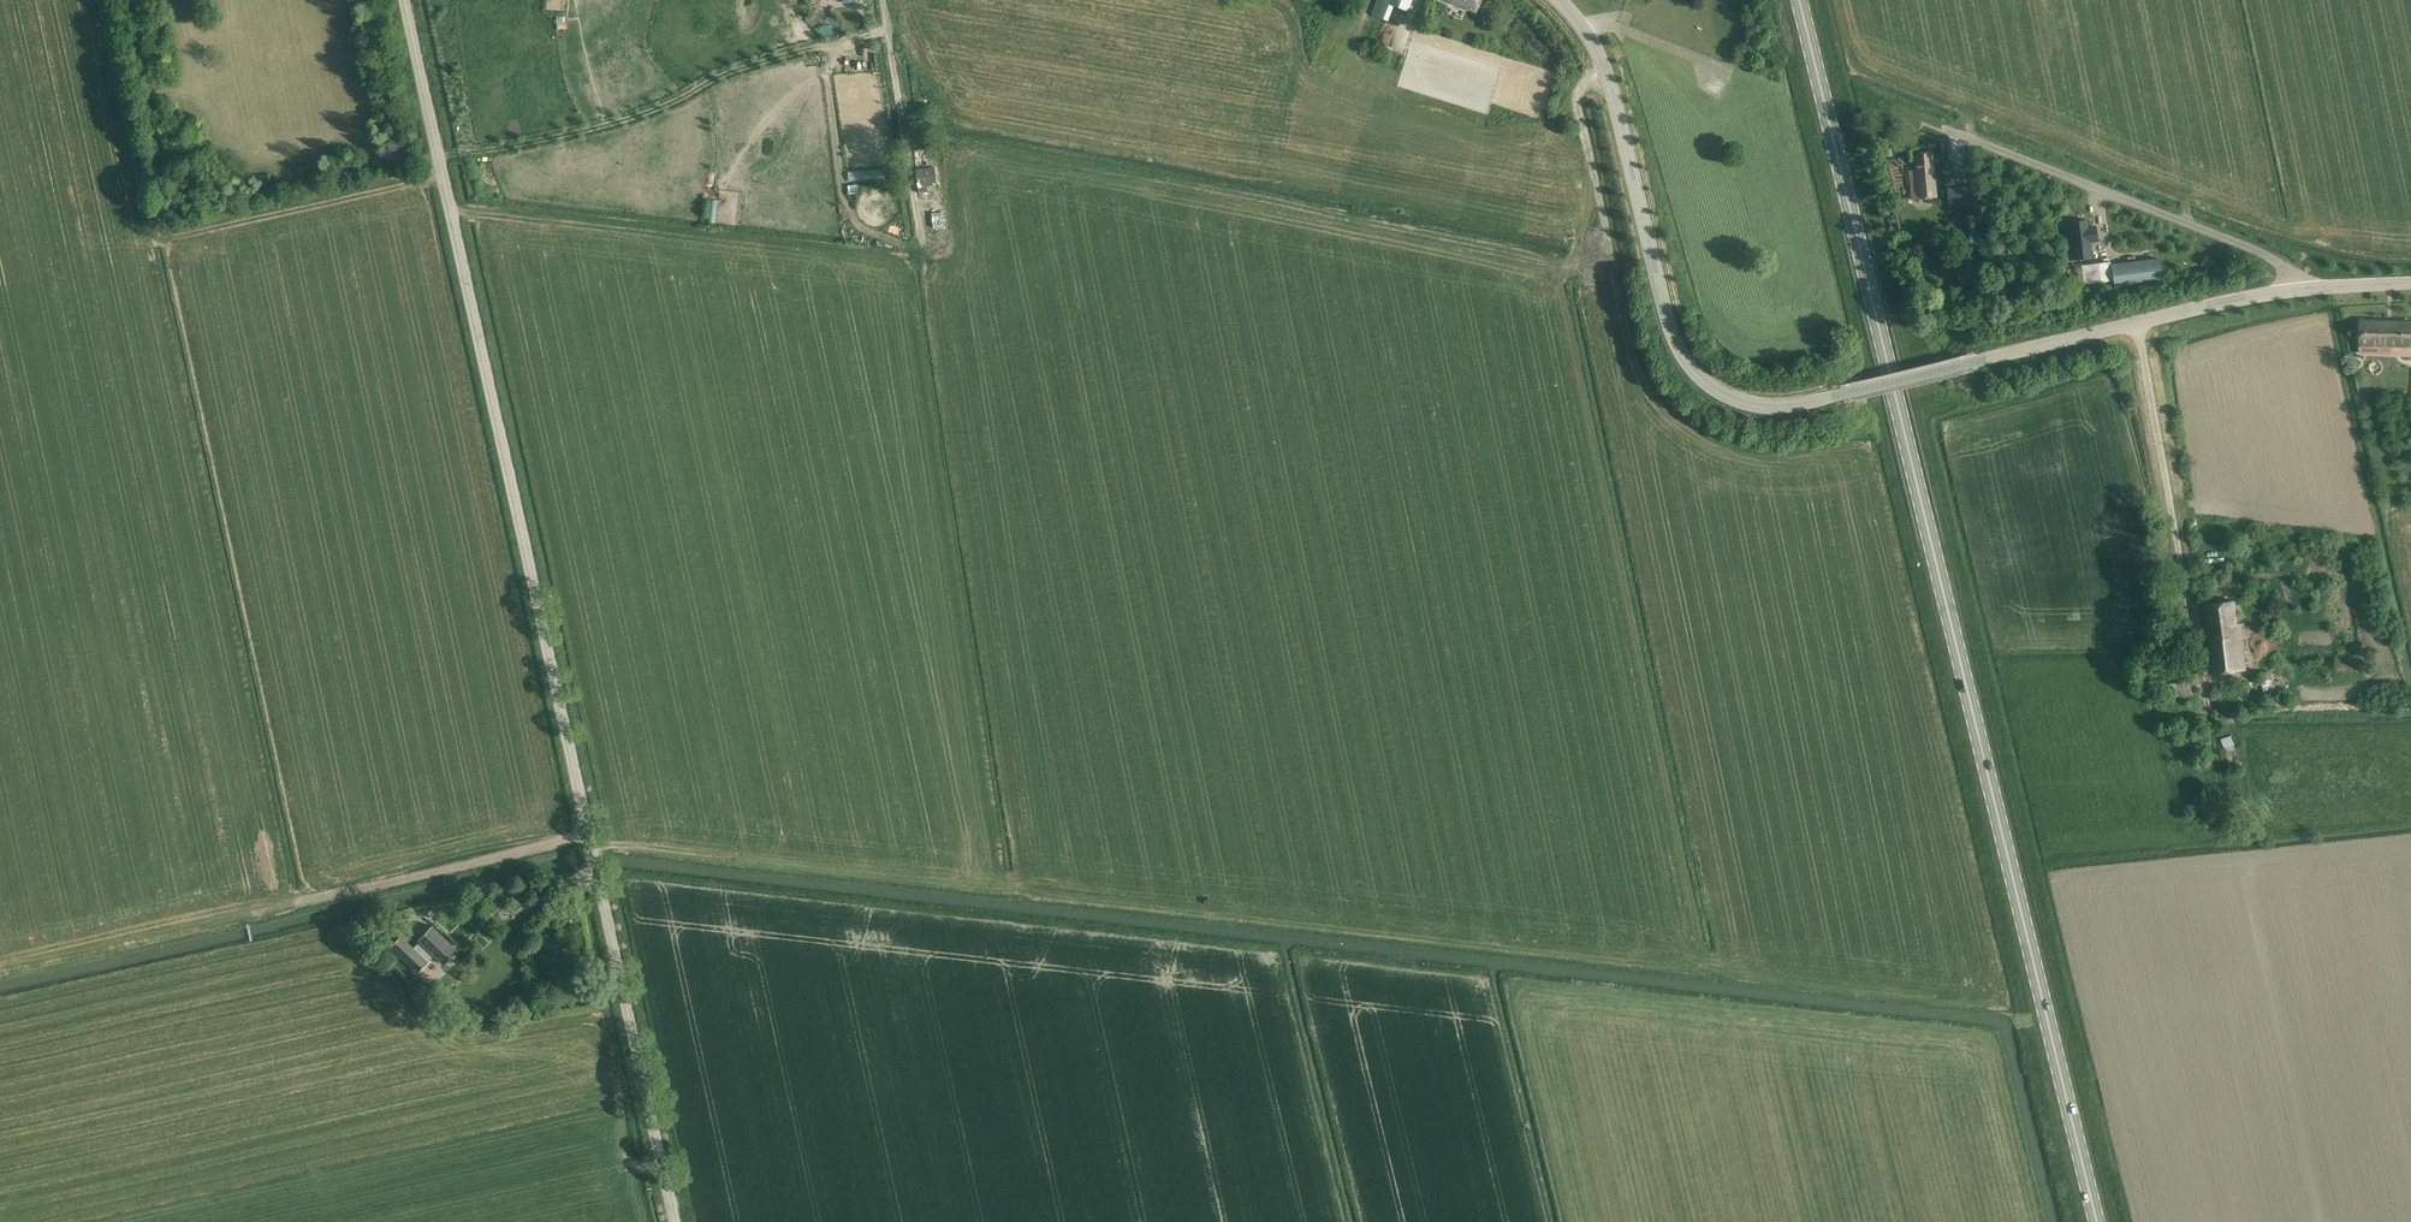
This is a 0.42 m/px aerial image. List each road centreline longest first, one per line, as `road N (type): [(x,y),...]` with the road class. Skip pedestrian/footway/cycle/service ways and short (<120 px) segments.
road 1 (primary): [(2096,1221),(1798,0)]
road 2 (unclassified): [(687,1221),(411,0)]
road 3 (tertiary): [(1848,393),(1767,408),(1734,402),(1690,367),(1665,310),(1599,46),(1562,0)]
road 4 (unclassified): [(2300,290),(2292,273),(2259,252),(1944,130)]
road 5 (tertiary): [(1848,393),(2137,323)]
road 6 (unclassified): [(2185,580),(2137,323)]
road 7 (tertiary): [(2137,323),(2300,290)]
road 8 (unclassified): [(903,142),(882,0)]

